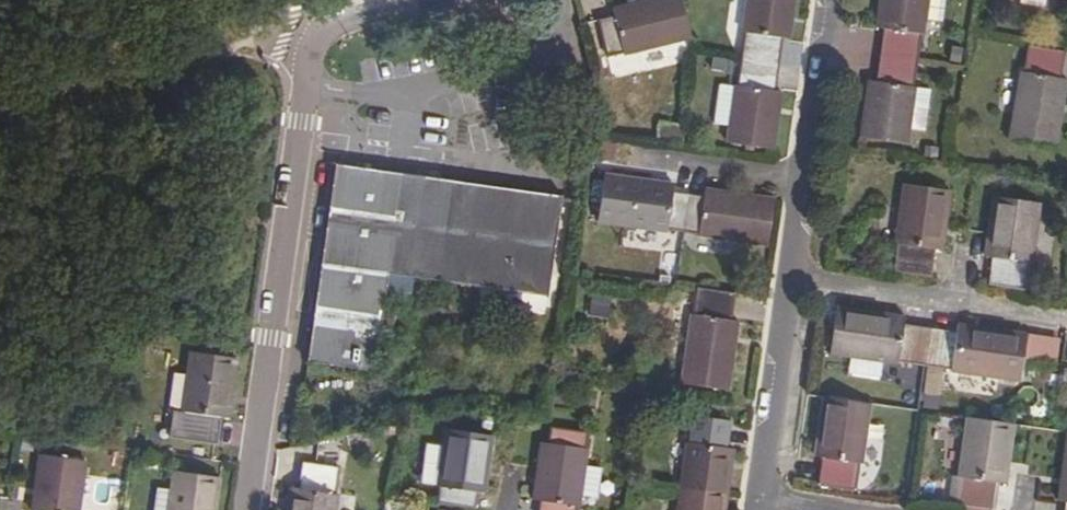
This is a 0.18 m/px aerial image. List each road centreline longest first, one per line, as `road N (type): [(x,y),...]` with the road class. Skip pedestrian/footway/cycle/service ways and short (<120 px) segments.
road 1 (residential): [(248,509),(316,39),(327,27),(437,0)]
road 2 (track): [(0,105),(327,27)]
road 3 (residential): [(796,279),(764,500)]
road 4 (residential): [(836,0),(833,34),(814,63),(797,180)]
road 5 (residential): [(960,303),(796,279)]
road 6 (residential): [(642,160),(797,180)]

